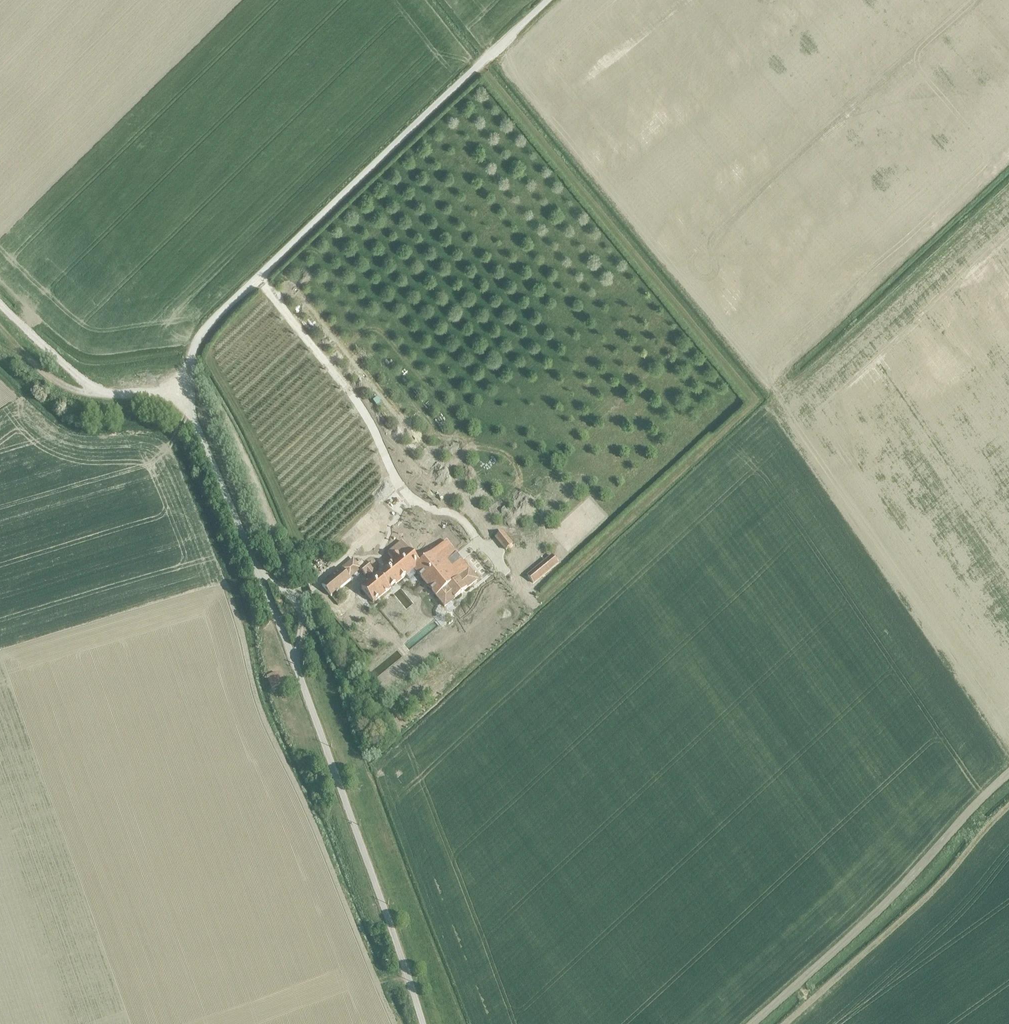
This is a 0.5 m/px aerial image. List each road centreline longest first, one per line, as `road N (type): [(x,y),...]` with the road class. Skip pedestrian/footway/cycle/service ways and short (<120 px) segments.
road 1 (unclassified): [(548,0),(210,321),(190,361),(187,396)]
road 2 (unclassified): [(293,658),(423,1023)]
road 3 (track): [(753,1023),(868,920),(1008,773)]
road 4 (unclassified): [(187,396),(92,390),(0,306)]
road 5 (unclassified): [(187,396),(258,574)]

